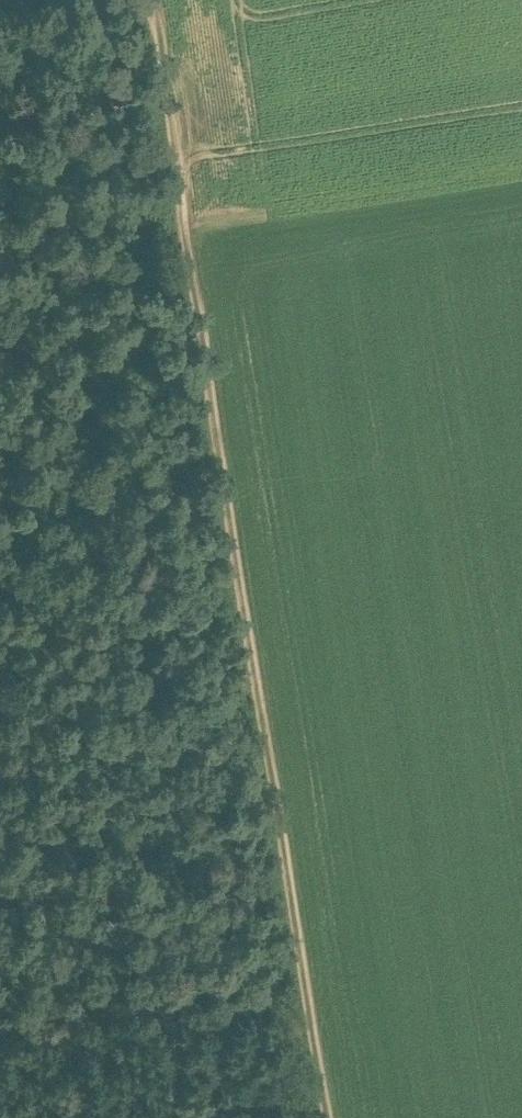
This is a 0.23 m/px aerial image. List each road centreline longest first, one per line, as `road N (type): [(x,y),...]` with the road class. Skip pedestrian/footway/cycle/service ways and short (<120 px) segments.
road 1 (track): [(134,0),(322,1117)]
road 2 (track): [(0,18),(123,0)]

